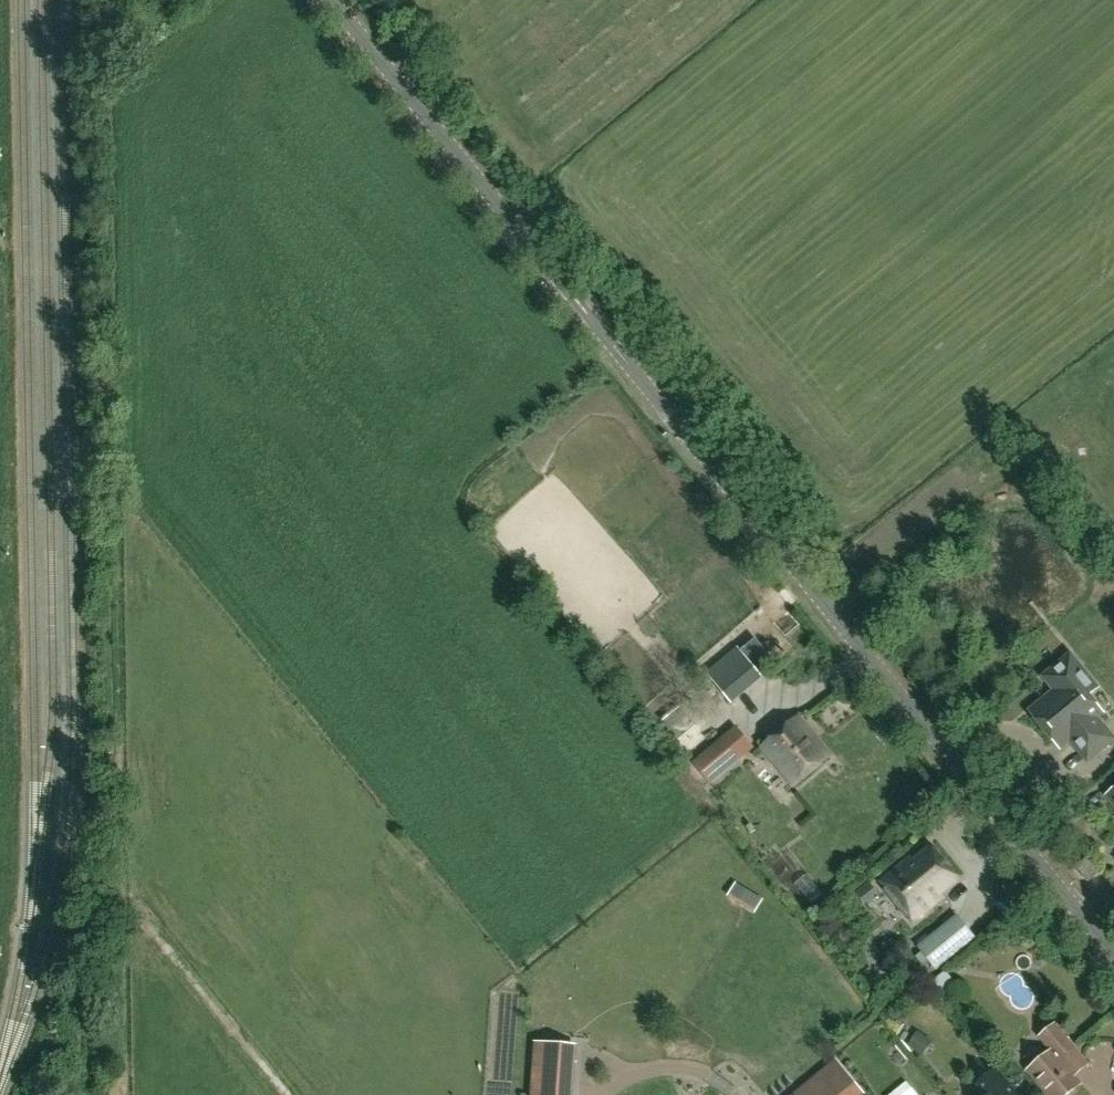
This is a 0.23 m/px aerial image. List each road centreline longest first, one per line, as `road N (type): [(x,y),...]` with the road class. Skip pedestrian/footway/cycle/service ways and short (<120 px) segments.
road 1 (tertiary): [(1113,952),(331,0)]

